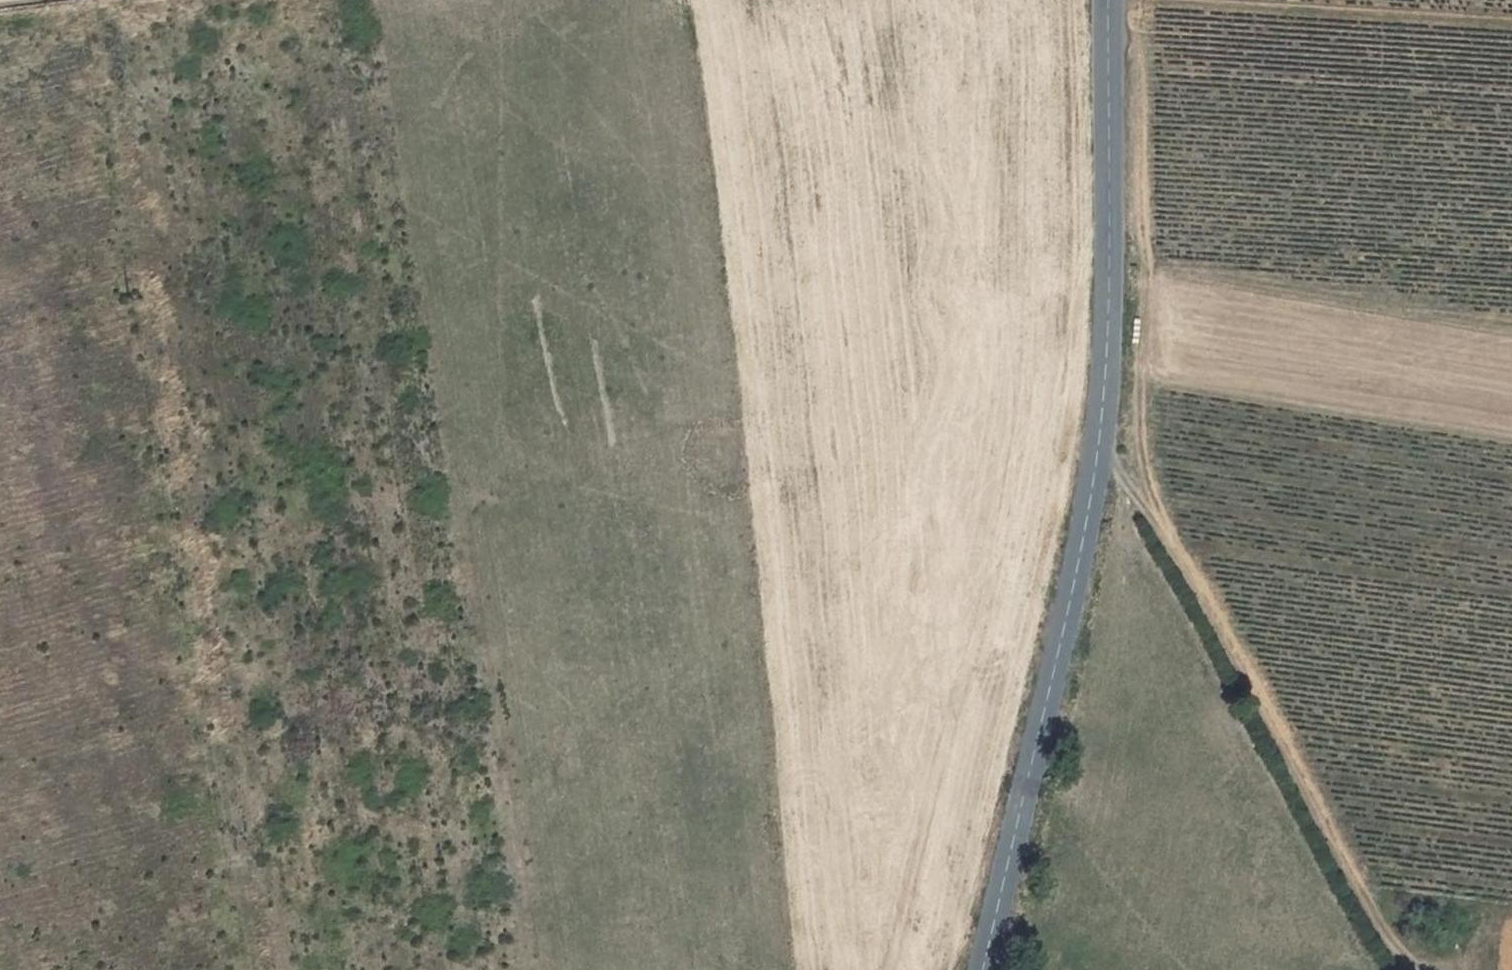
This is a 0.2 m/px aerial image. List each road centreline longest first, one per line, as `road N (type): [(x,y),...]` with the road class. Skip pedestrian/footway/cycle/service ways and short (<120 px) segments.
road 1 (tertiary): [(981,969),(1100,444),(1107,315),(1104,0)]
road 2 (track): [(1100,444),(1286,739),(1381,928),(1419,969)]

